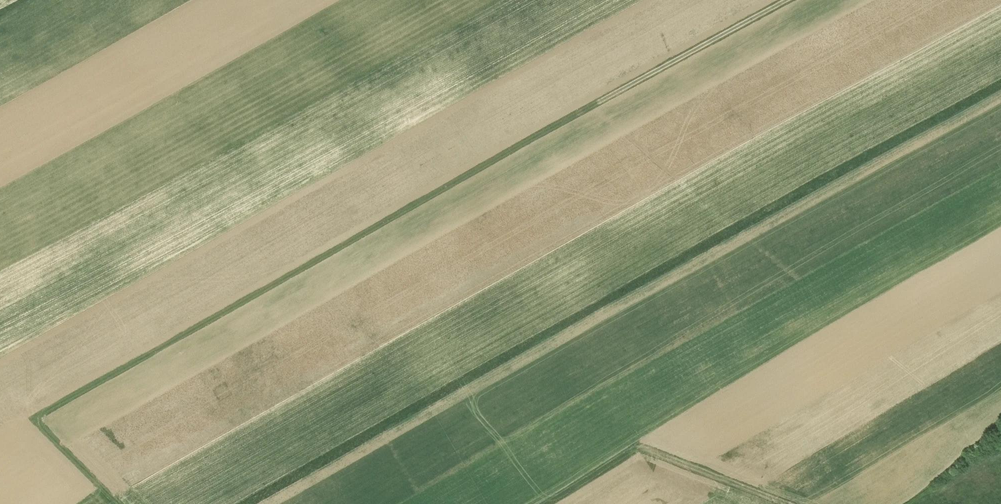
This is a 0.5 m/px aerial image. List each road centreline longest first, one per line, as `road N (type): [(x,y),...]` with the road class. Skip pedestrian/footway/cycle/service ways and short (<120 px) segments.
road 1 (track): [(786,0),(651,73)]

